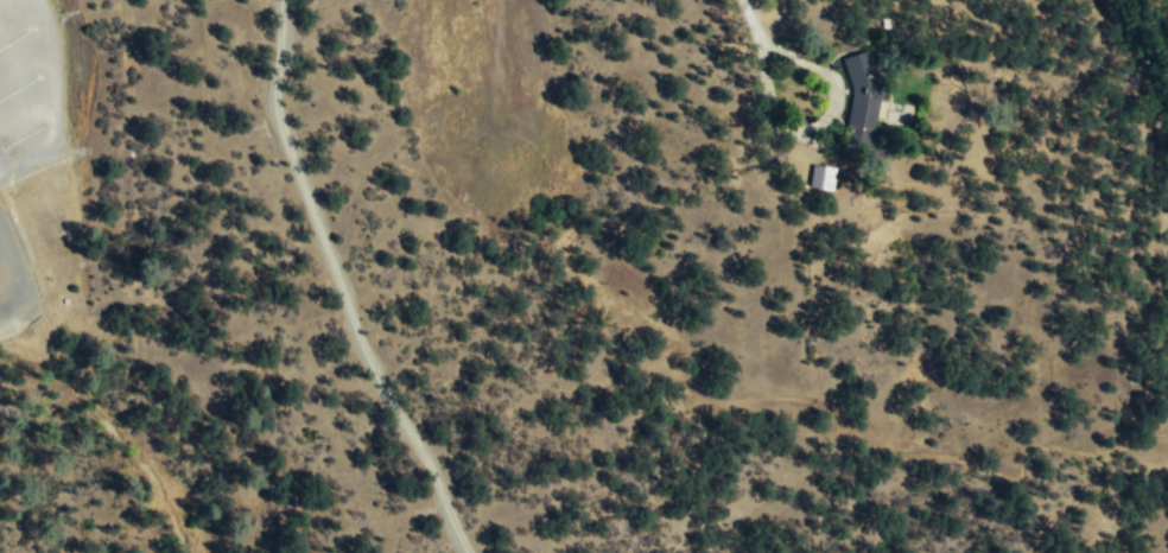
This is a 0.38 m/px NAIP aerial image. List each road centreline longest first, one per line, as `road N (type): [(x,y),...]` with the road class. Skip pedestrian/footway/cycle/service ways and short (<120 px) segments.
road 1 (track): [(456,552),(440,532),(429,465),(354,324)]

